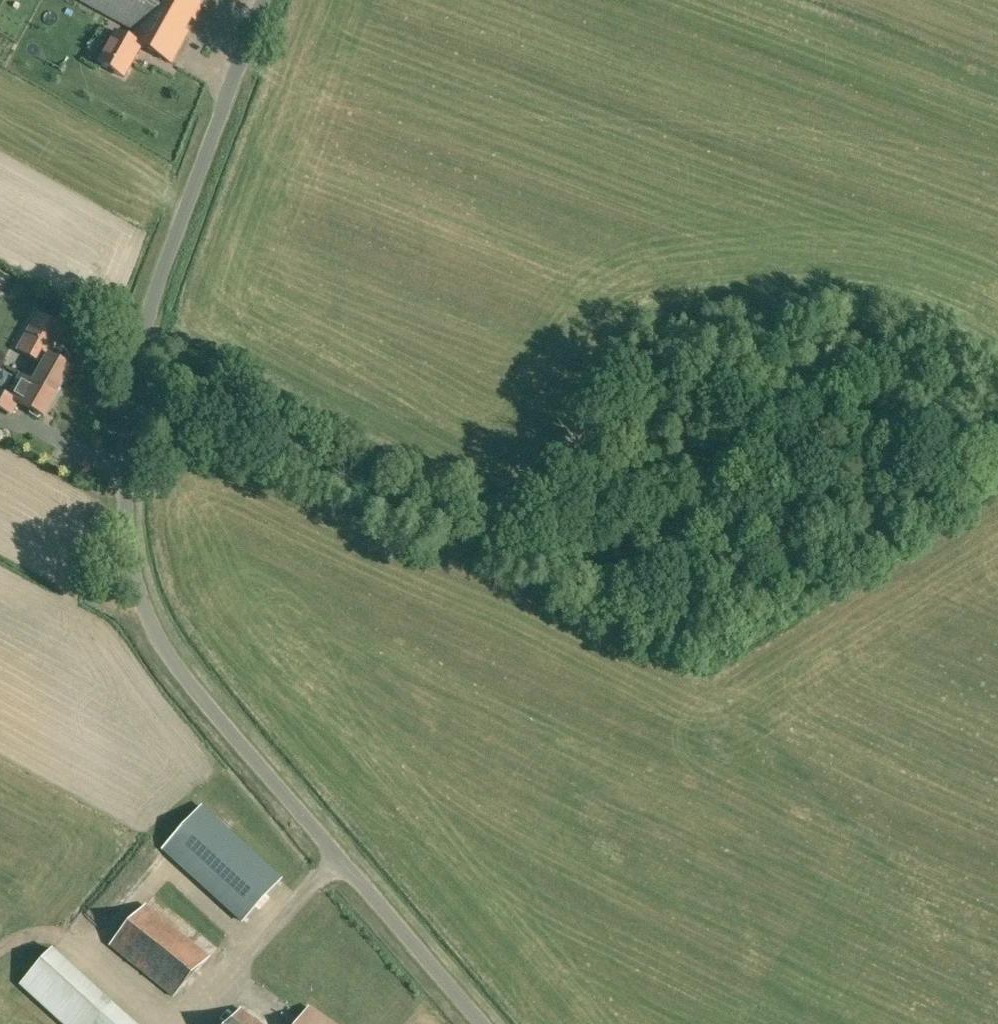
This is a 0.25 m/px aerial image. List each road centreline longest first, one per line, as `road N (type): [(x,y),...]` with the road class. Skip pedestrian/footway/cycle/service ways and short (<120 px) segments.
road 1 (unclassified): [(484,1023),(175,667),(139,592),(129,545),(133,370),(263,0)]

